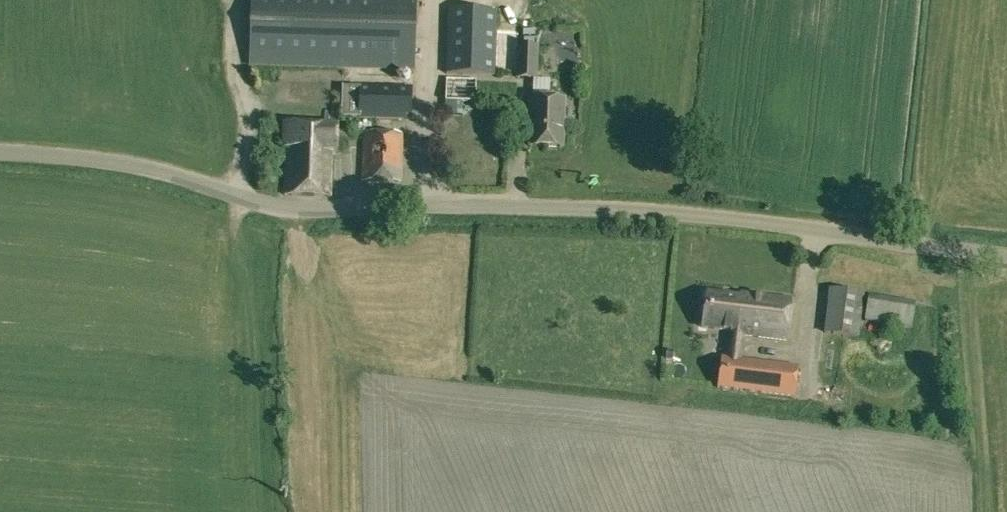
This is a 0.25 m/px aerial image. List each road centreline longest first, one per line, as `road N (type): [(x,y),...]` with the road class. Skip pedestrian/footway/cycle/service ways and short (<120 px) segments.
road 1 (unclassified): [(1006,255),(638,210),(298,209),(137,165),(0,151)]

